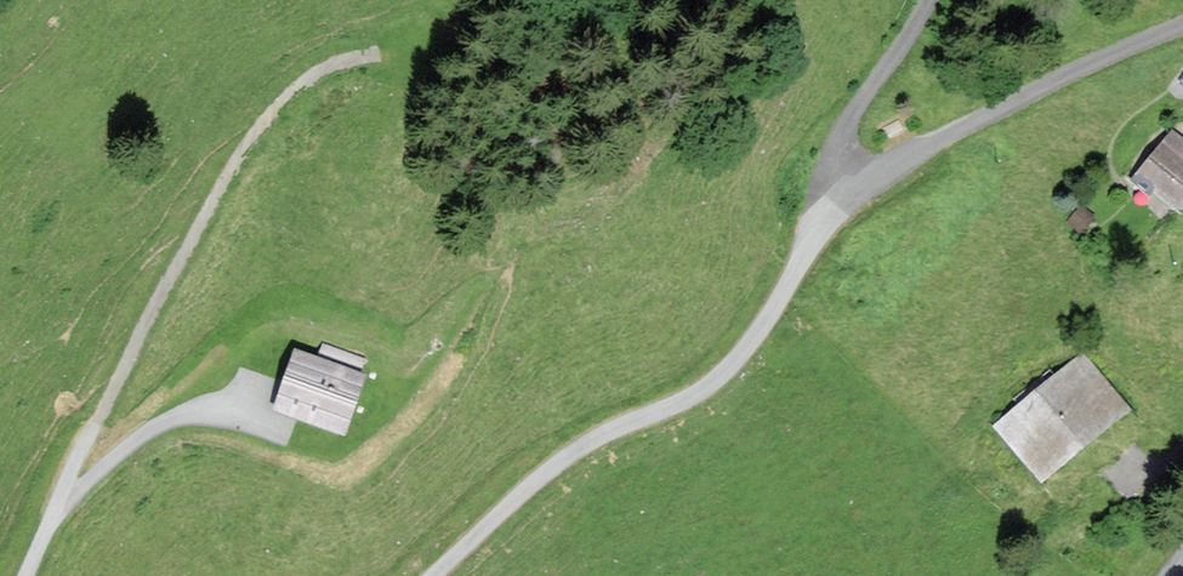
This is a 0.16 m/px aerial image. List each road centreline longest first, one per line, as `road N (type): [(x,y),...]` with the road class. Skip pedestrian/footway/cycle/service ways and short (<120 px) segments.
road 1 (unclassified): [(846,184),(761,331),(727,369),(668,408),(579,448),(433,575)]
road 2 (unclassified): [(26,575),(164,272),(230,157),(290,85)]
road 3 (unclassified): [(846,184),(873,178),(1182,25)]
road 4 (unclassified): [(929,0),(849,119),(834,166),(846,184)]

